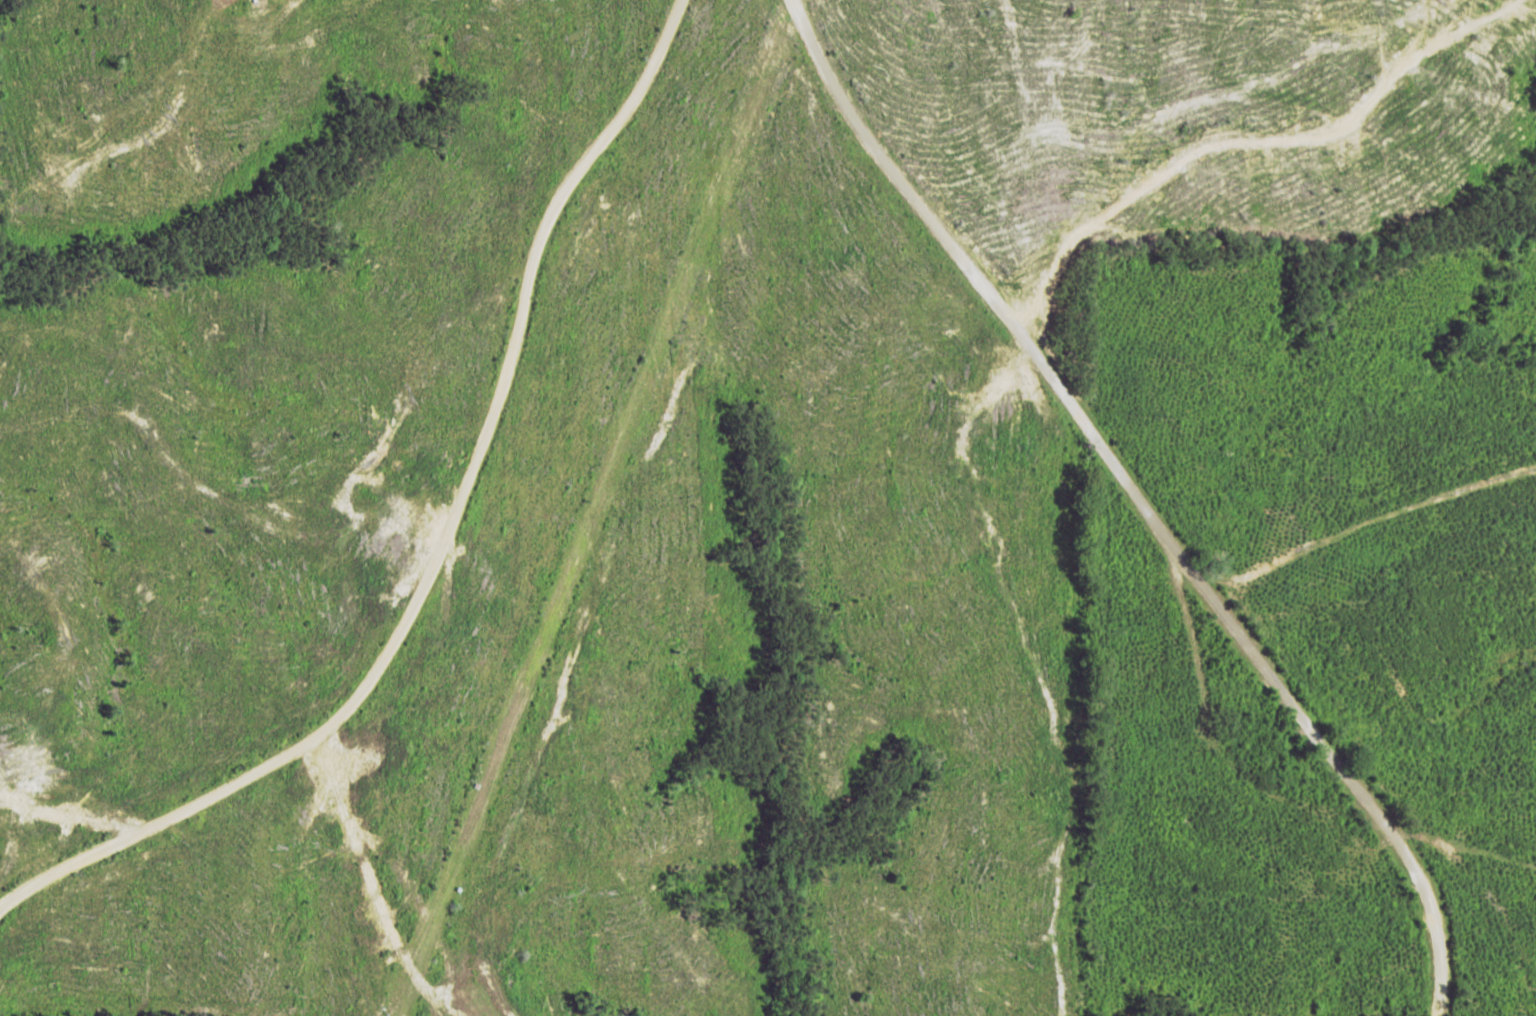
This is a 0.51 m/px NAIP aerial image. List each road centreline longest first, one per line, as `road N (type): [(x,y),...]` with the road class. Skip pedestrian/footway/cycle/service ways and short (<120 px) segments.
road 1 (residential): [(689,0),(674,76),(565,206),(485,501),(400,672),(320,757),(22,922),(0,954)]
road 2 (residential): [(1406,1015),(1406,952),(1346,817),(839,131),(786,0)]

